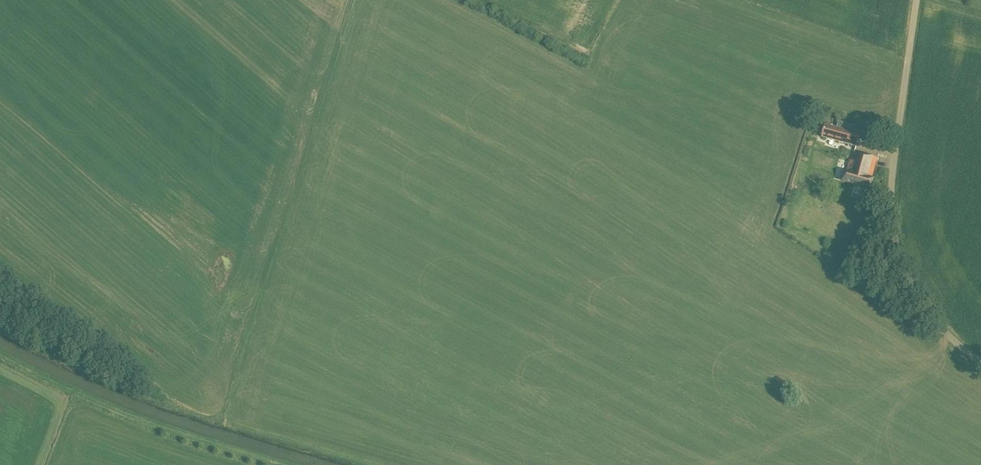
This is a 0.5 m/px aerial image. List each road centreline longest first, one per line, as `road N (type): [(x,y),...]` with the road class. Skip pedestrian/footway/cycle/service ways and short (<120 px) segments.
road 1 (unclassified): [(980,361),(954,343),(922,301),(894,239),(891,186),(919,0)]

